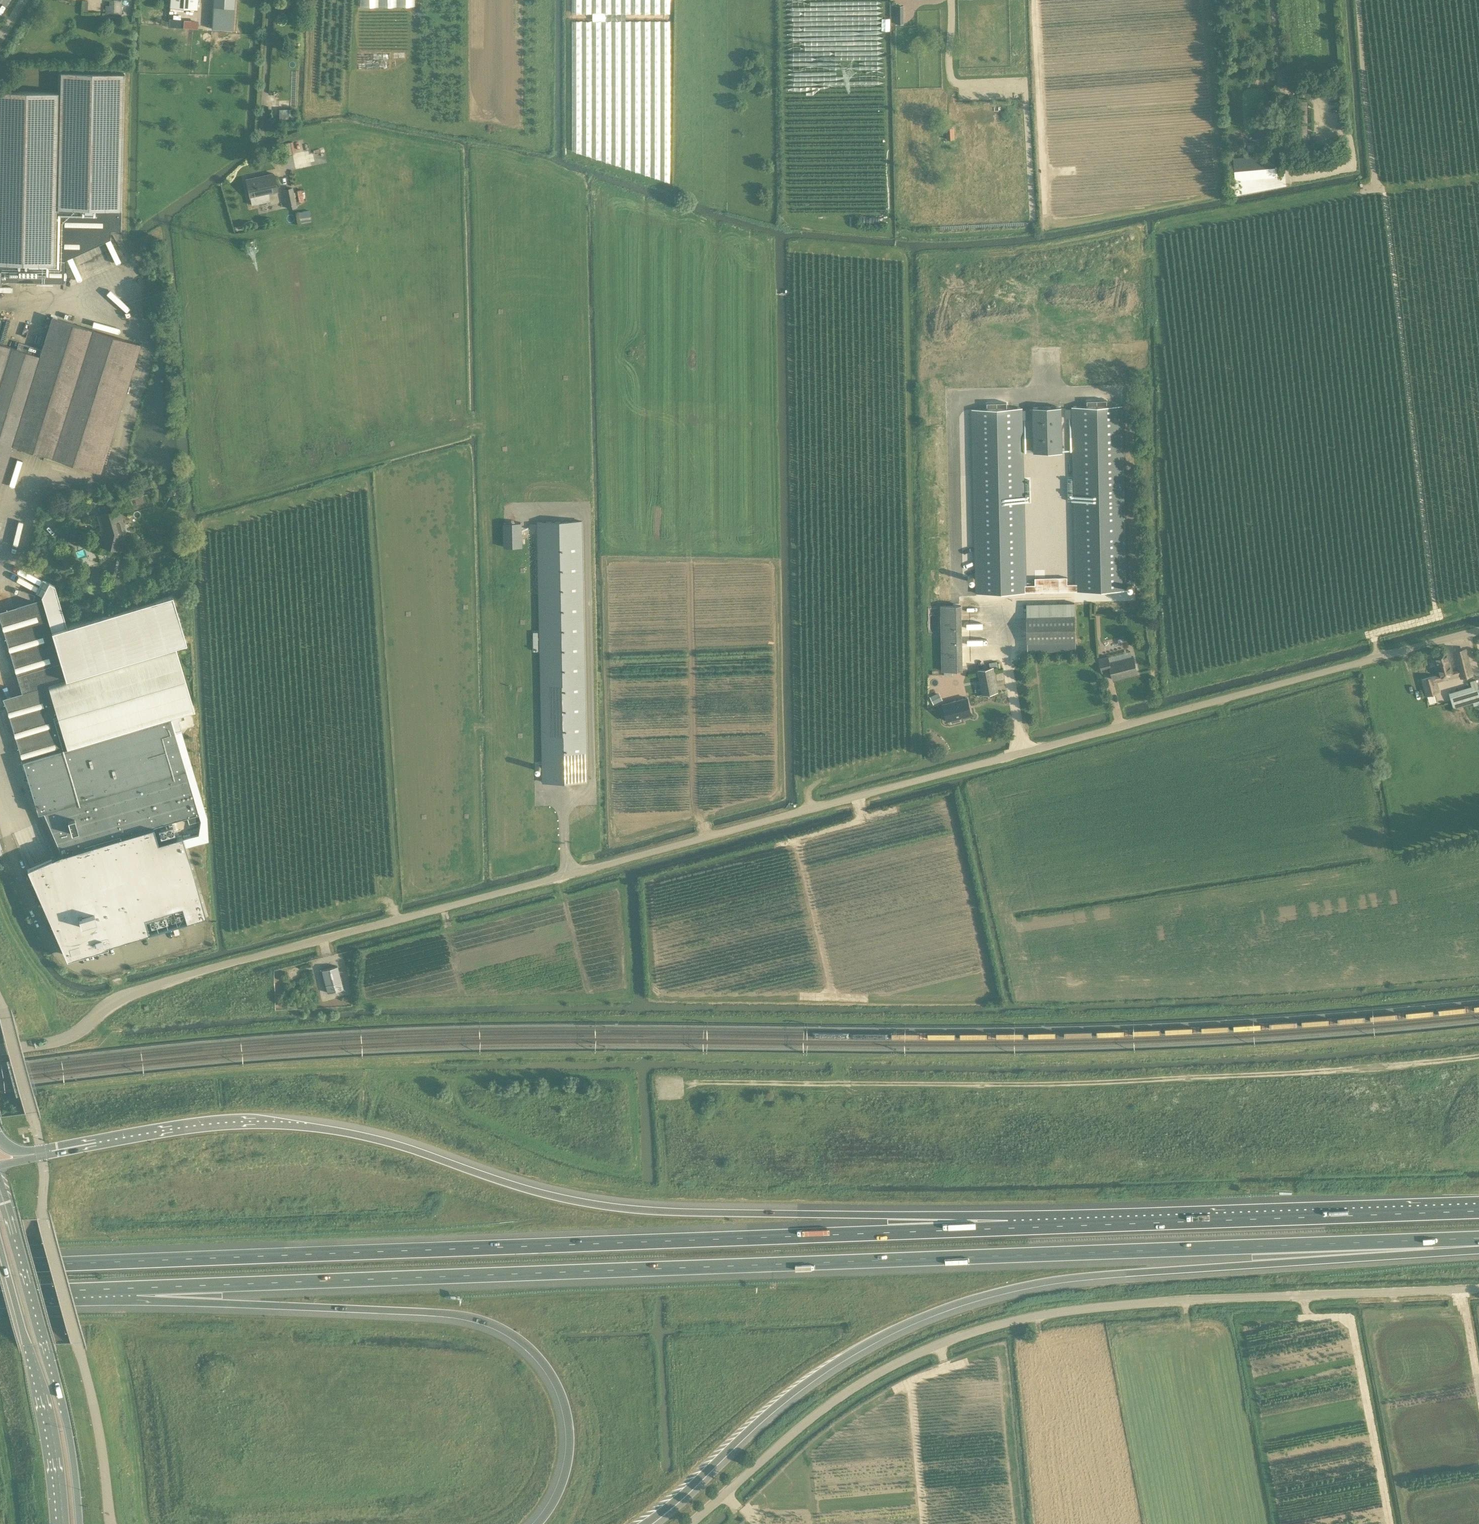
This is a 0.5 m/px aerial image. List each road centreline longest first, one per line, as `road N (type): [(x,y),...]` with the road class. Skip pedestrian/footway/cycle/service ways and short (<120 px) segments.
road 1 (unclassified): [(0,1050),(61,1039),(144,988),(216,967),(1478,631)]
road 2 (motorway): [(134,1288),(1478,1238)]
road 3 (motorway): [(1023,1227),(0,1266)]
road 4 (motorway): [(1023,1227),(886,1214),(630,1209),(490,1179),(388,1142),(297,1127),(205,1127),(42,1156)]
road 5 (motorway): [(643,1523),(818,1377),(889,1334),(974,1300),(1067,1279),(1478,1238)]
road 6 (unclassified): [(695,1523),(851,1388),(982,1330),(1132,1303),(1478,1289)]
road 7 (track): [(1478,1056),(1079,1083),(685,1083)]
road 8 (motorway): [(134,1288),(223,1303),(462,1315),(503,1329),(547,1367),(568,1421),(565,1478),(538,1523)]
road 9 (motorway): [(1478,1210),(1023,1227)]
road 10 (unclassified): [(42,1156),(43,1218),(92,1394),(111,1523)]
road 11 (primary): [(79,1523),(64,1411),(0,1181)]
road 12 (primary): [(0,1245),(41,1396),(60,1523)]
road 13 (unclassified): [(5,1016),(42,1156)]
road 14 (unclassified): [(260,135),(270,0)]
road 15 (motorway): [(0,1293),(134,1288)]

